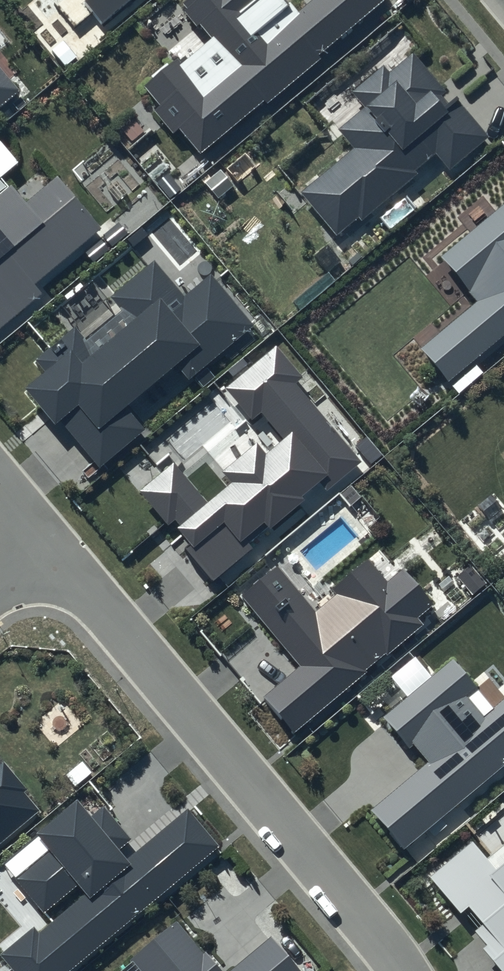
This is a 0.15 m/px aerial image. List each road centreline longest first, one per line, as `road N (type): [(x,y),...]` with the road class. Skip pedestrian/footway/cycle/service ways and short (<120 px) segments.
road 1 (residential): [(403,970),(51,552)]

